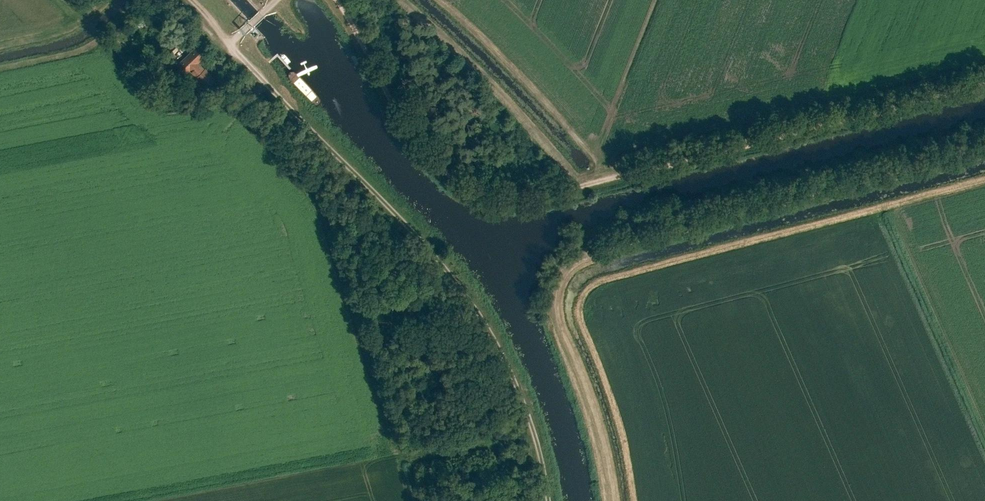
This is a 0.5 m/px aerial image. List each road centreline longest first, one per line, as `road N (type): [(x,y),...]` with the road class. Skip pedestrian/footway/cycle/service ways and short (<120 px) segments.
road 1 (track): [(548,500),(526,411),(476,308),(231,46)]
road 2 (track): [(594,182),(984,85)]
road 3 (track): [(338,0),(400,120),(449,175),(522,199),(594,182)]
road 4 (track): [(638,242),(984,150)]
road 5 (track): [(638,242),(567,257),(547,297),(602,500)]
road 6 (track): [(0,71),(95,45),(135,0)]

